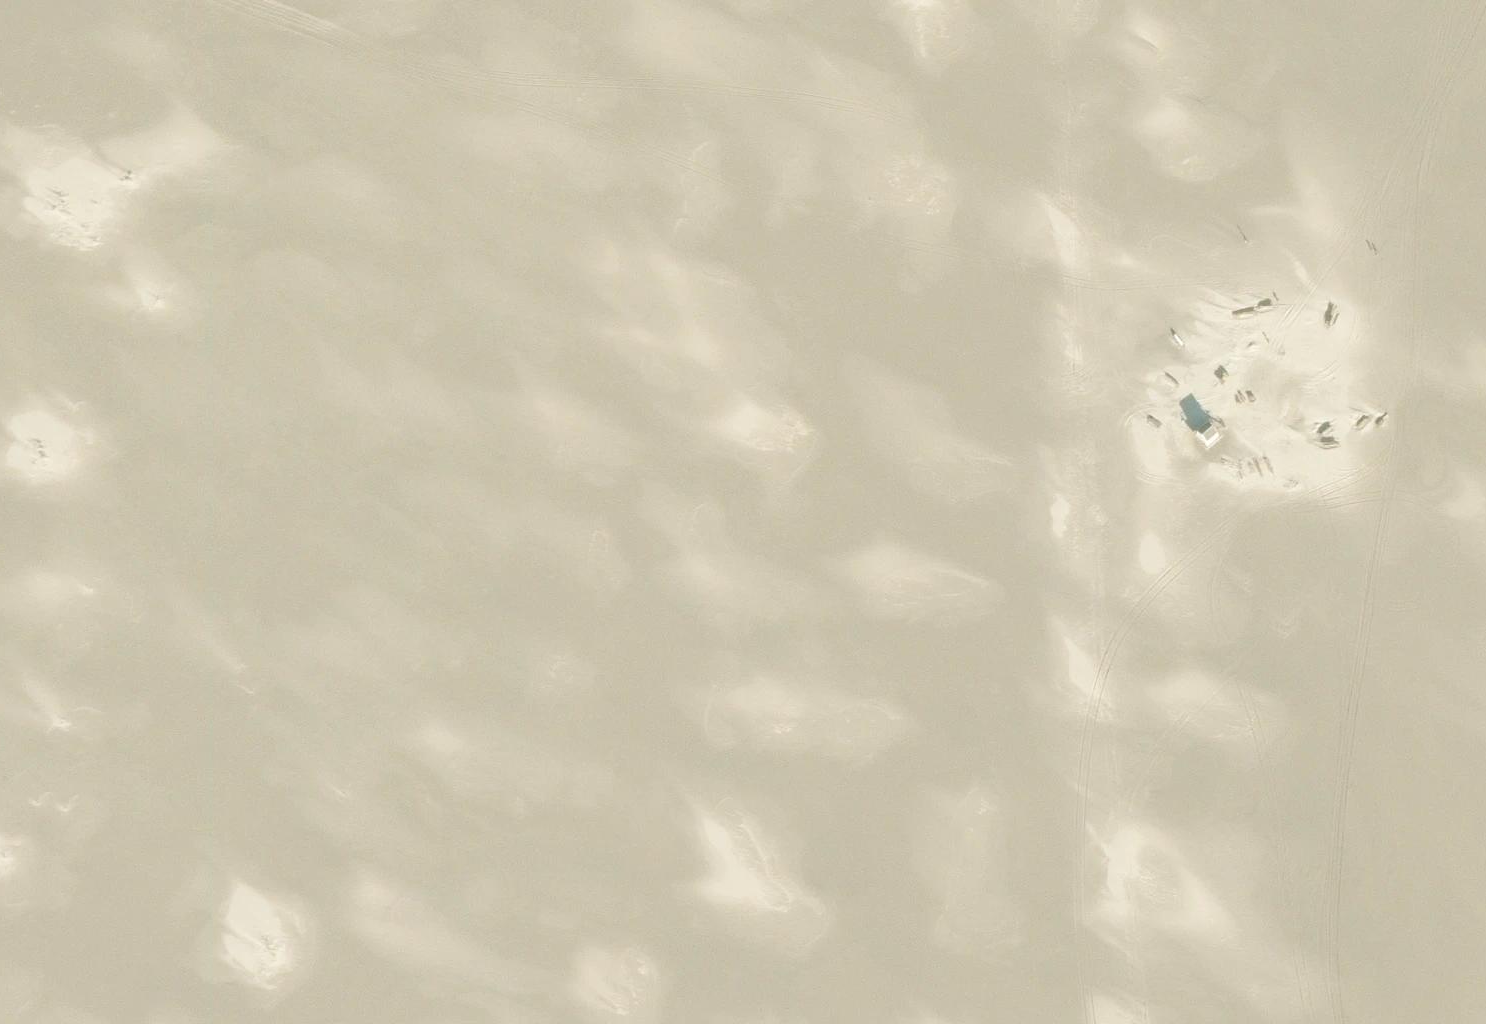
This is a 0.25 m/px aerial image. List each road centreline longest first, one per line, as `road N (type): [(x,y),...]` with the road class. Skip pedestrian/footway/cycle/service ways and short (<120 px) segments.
road 1 (track): [(1485,331),(1242,343)]

